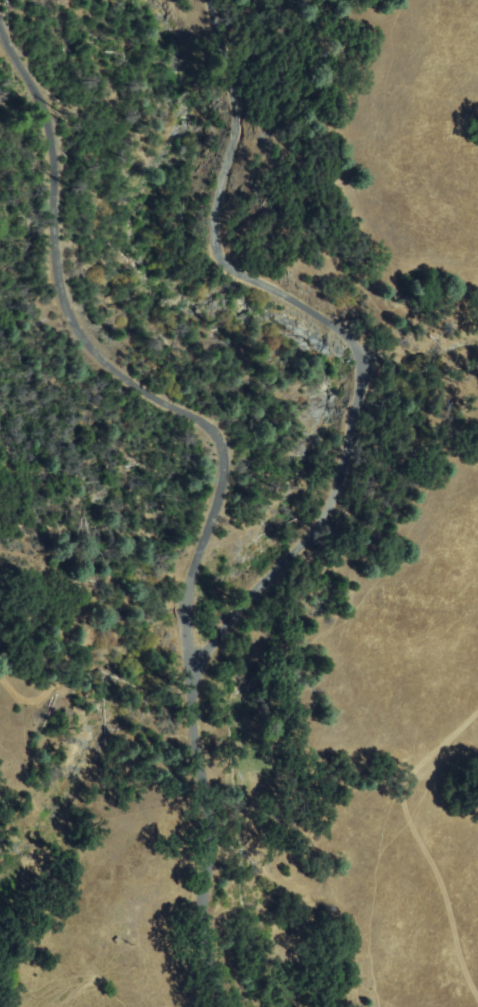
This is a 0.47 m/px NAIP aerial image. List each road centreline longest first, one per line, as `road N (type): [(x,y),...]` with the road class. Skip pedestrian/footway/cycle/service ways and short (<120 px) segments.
road 1 (tertiary): [(210,0),(232,104),(216,199),(219,248),(242,273),(325,320),(354,365),(352,408),(327,498),(300,539),(236,604),(198,669),(194,738),(208,834),(201,922),(225,1006)]
road 2 (residential): [(198,669),(189,626),(193,582),(230,457),(209,421),(136,387),(71,319),(59,278),(61,140),(50,91),(18,45),(7,0)]
road 3 (residential): [(318,512),(477,414)]

